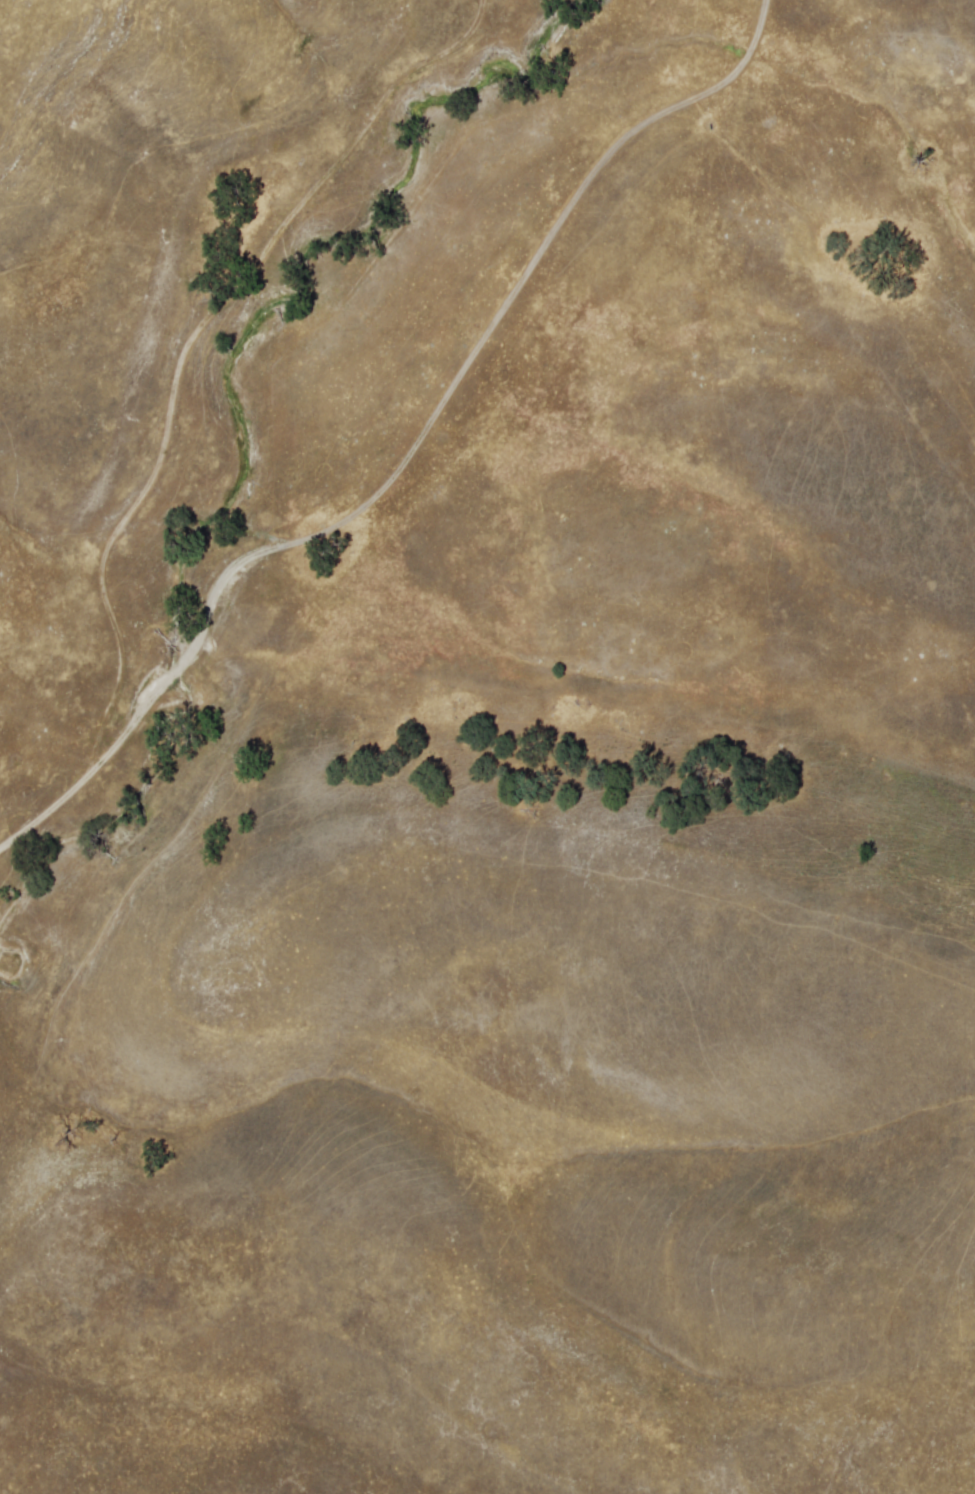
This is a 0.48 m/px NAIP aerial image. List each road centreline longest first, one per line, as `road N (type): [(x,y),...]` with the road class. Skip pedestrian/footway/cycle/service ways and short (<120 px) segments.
road 1 (residential): [(759,0),(737,68),(613,148),(324,535),(229,566),(199,602),(151,706),(82,779),(0,845)]

